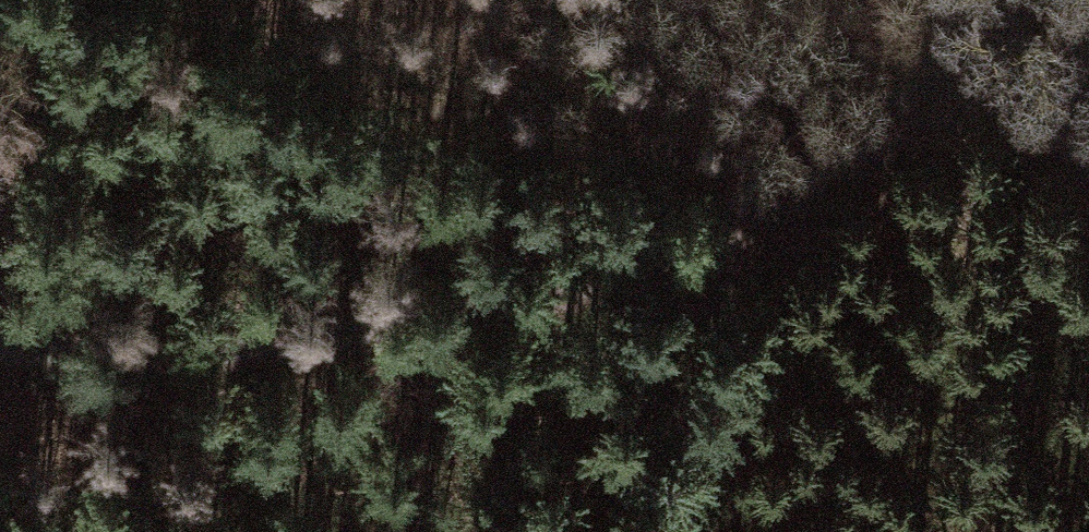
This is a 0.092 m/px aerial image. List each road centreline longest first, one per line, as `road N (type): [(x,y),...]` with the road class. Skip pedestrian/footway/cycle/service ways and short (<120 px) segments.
road 1 (track): [(0,334),(95,352),(310,346),(812,189)]
road 2 (track): [(161,0),(413,107),(595,153),(812,189)]
road 3 (track): [(844,178),(653,531)]
road 4 (track): [(844,178),(963,0)]
road 5 (track): [(981,0),(1088,172)]

